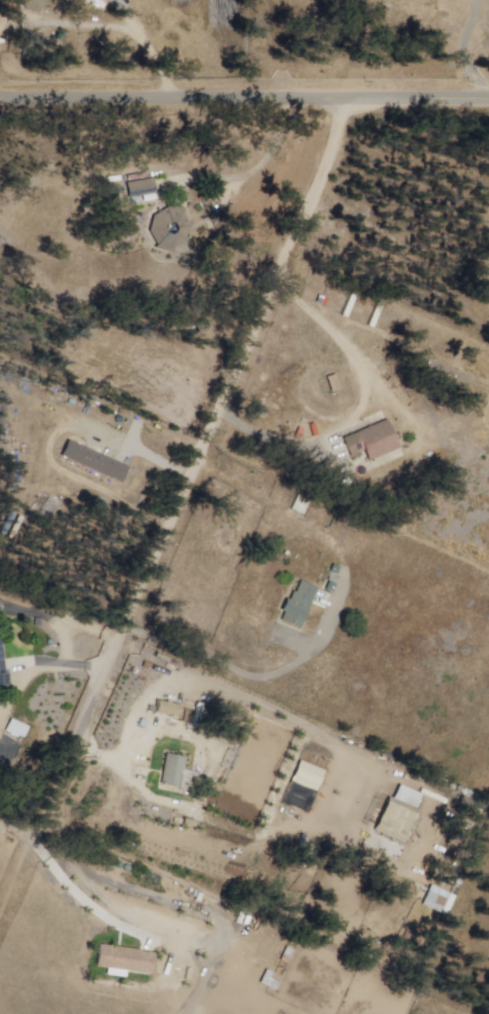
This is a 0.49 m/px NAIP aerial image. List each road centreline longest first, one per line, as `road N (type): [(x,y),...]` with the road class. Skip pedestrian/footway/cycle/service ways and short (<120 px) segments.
road 1 (residential): [(0,919),(200,466),(352,95)]
road 2 (tertiary): [(488,94),(0,93)]

